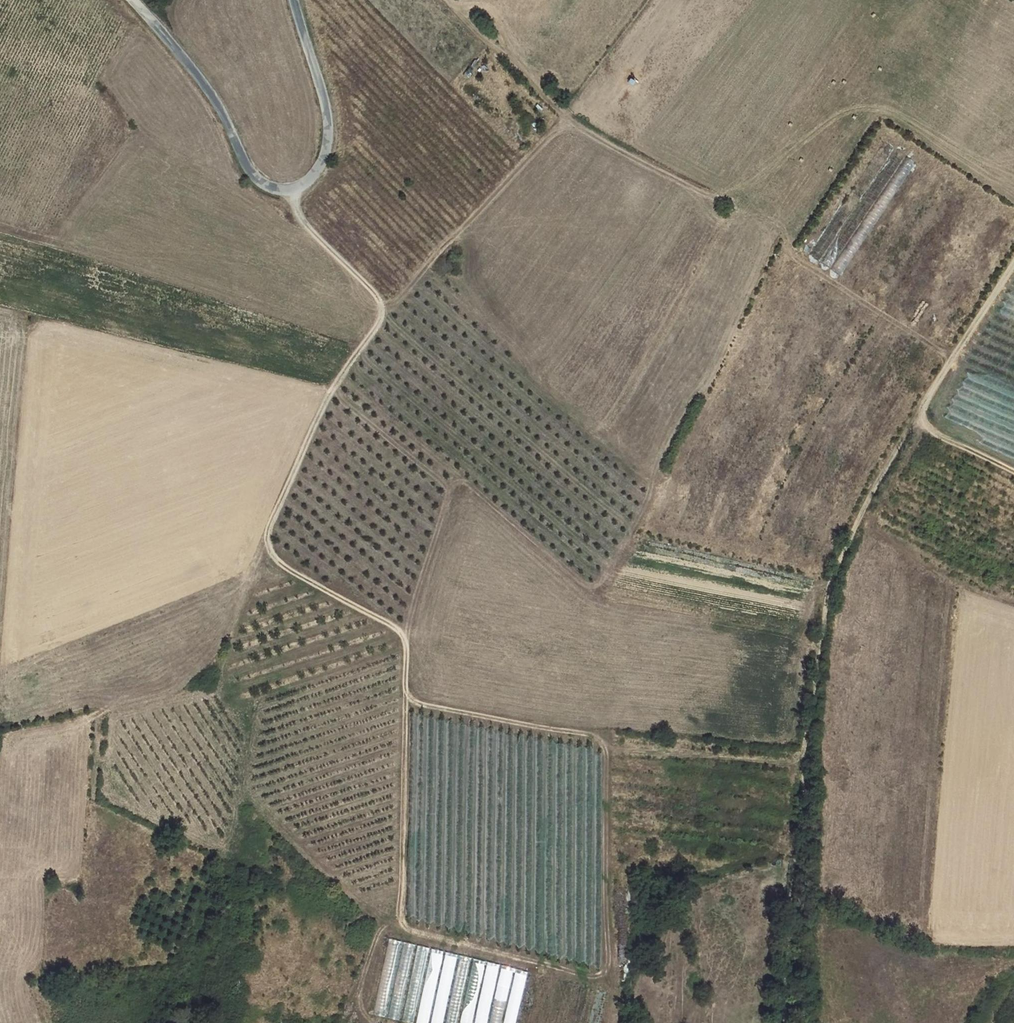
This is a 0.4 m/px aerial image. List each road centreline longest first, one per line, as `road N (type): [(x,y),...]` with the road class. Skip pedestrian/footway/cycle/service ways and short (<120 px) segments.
road 1 (track): [(293,192),(302,221),(377,296),(380,316),(312,426),(271,528),(274,555),(398,628),(414,702),(600,738),(604,861)]
road 2 (track): [(785,1022),(828,588),(867,500),(1013,263)]
road 3 (unclassified): [(130,0),(210,95),(245,169),(272,191),(293,192),(319,167),(326,133),(292,0)]
road 4 (track): [(407,695),(397,918),(381,919),(252,798)]

